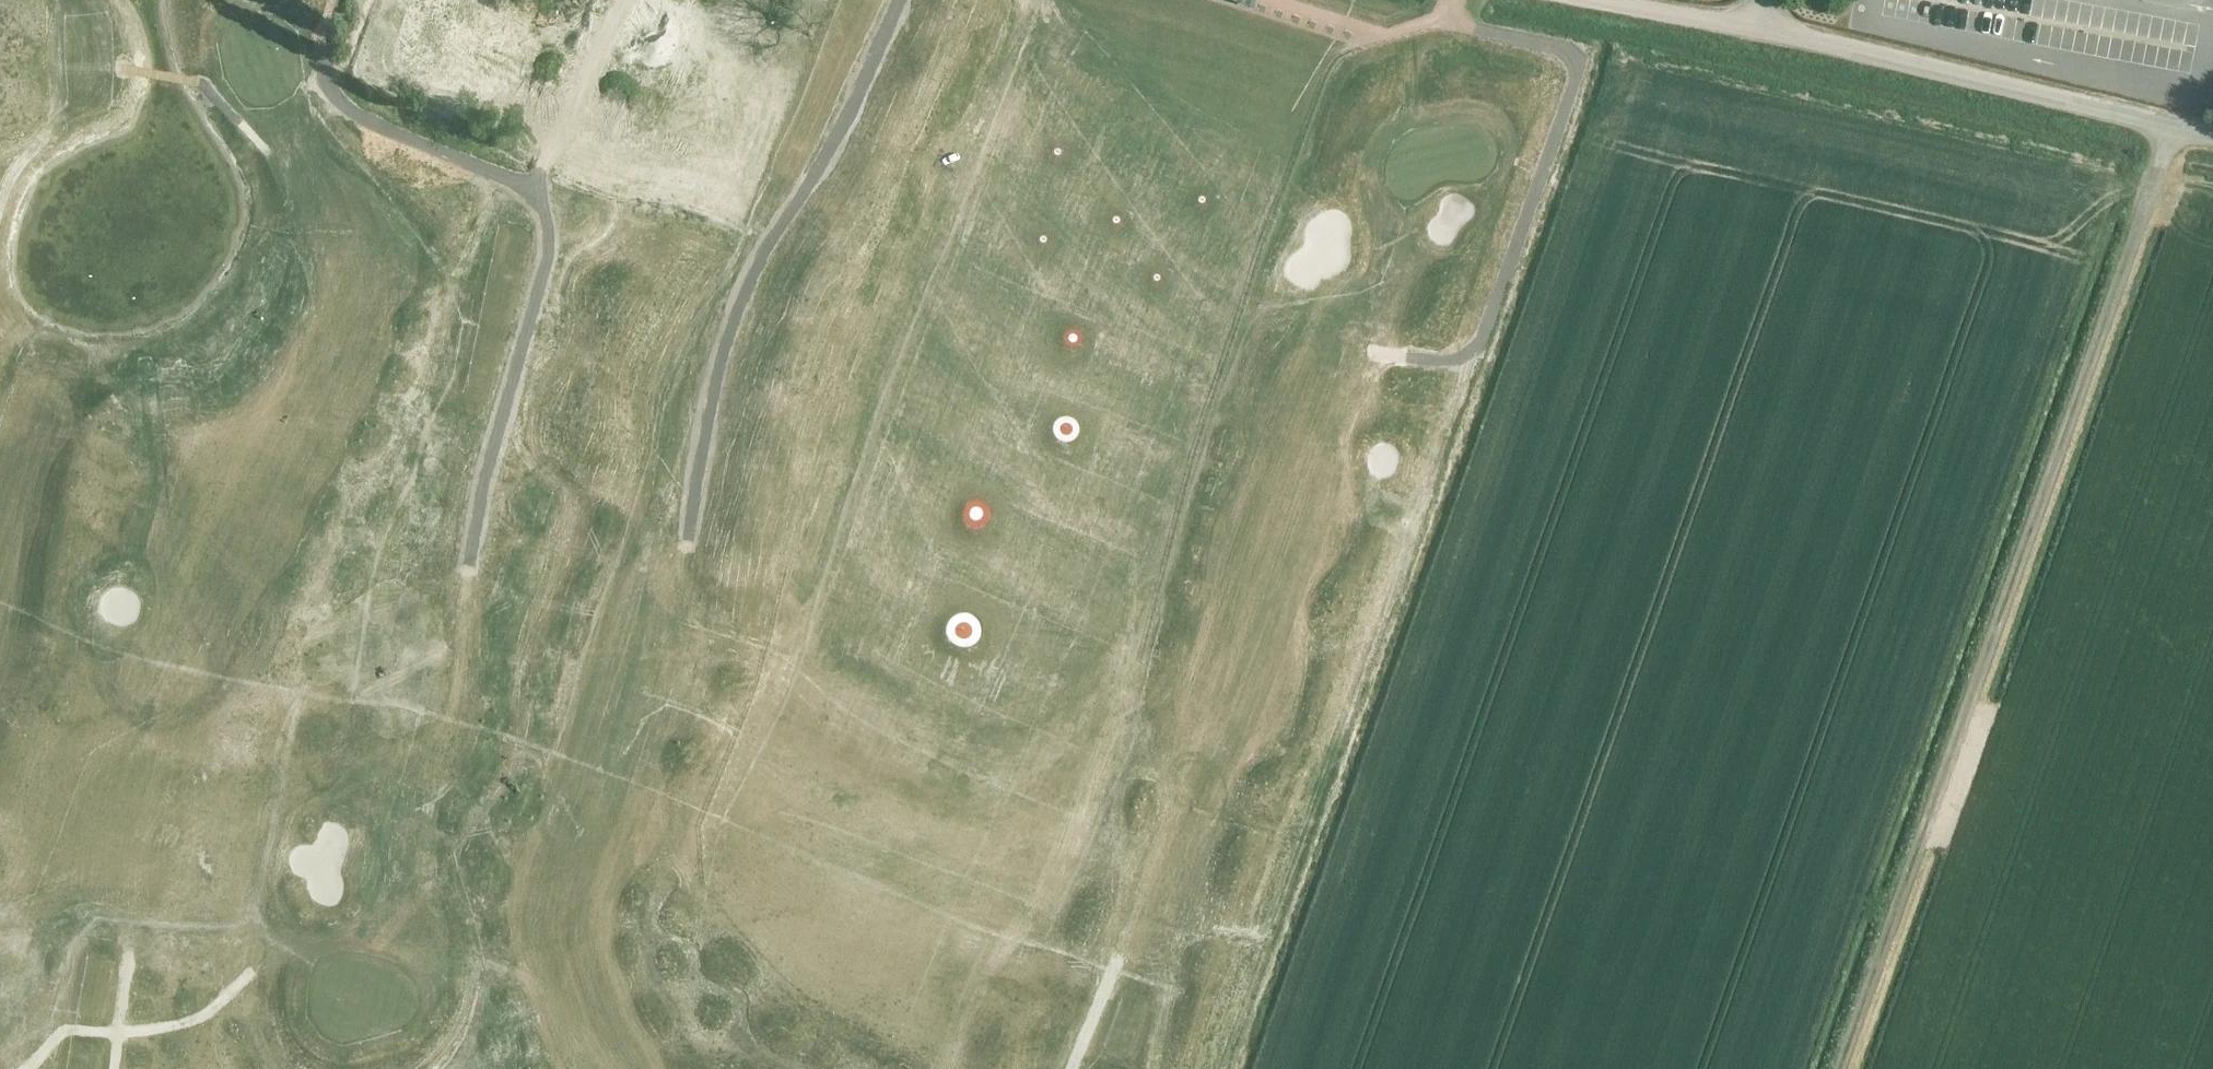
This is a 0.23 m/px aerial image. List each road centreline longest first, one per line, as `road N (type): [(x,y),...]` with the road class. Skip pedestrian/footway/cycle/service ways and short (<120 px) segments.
road 1 (unclassified): [(1839,1068),(2169,130)]
road 2 (unclassified): [(2169,130),(1759,30),(1591,0)]

